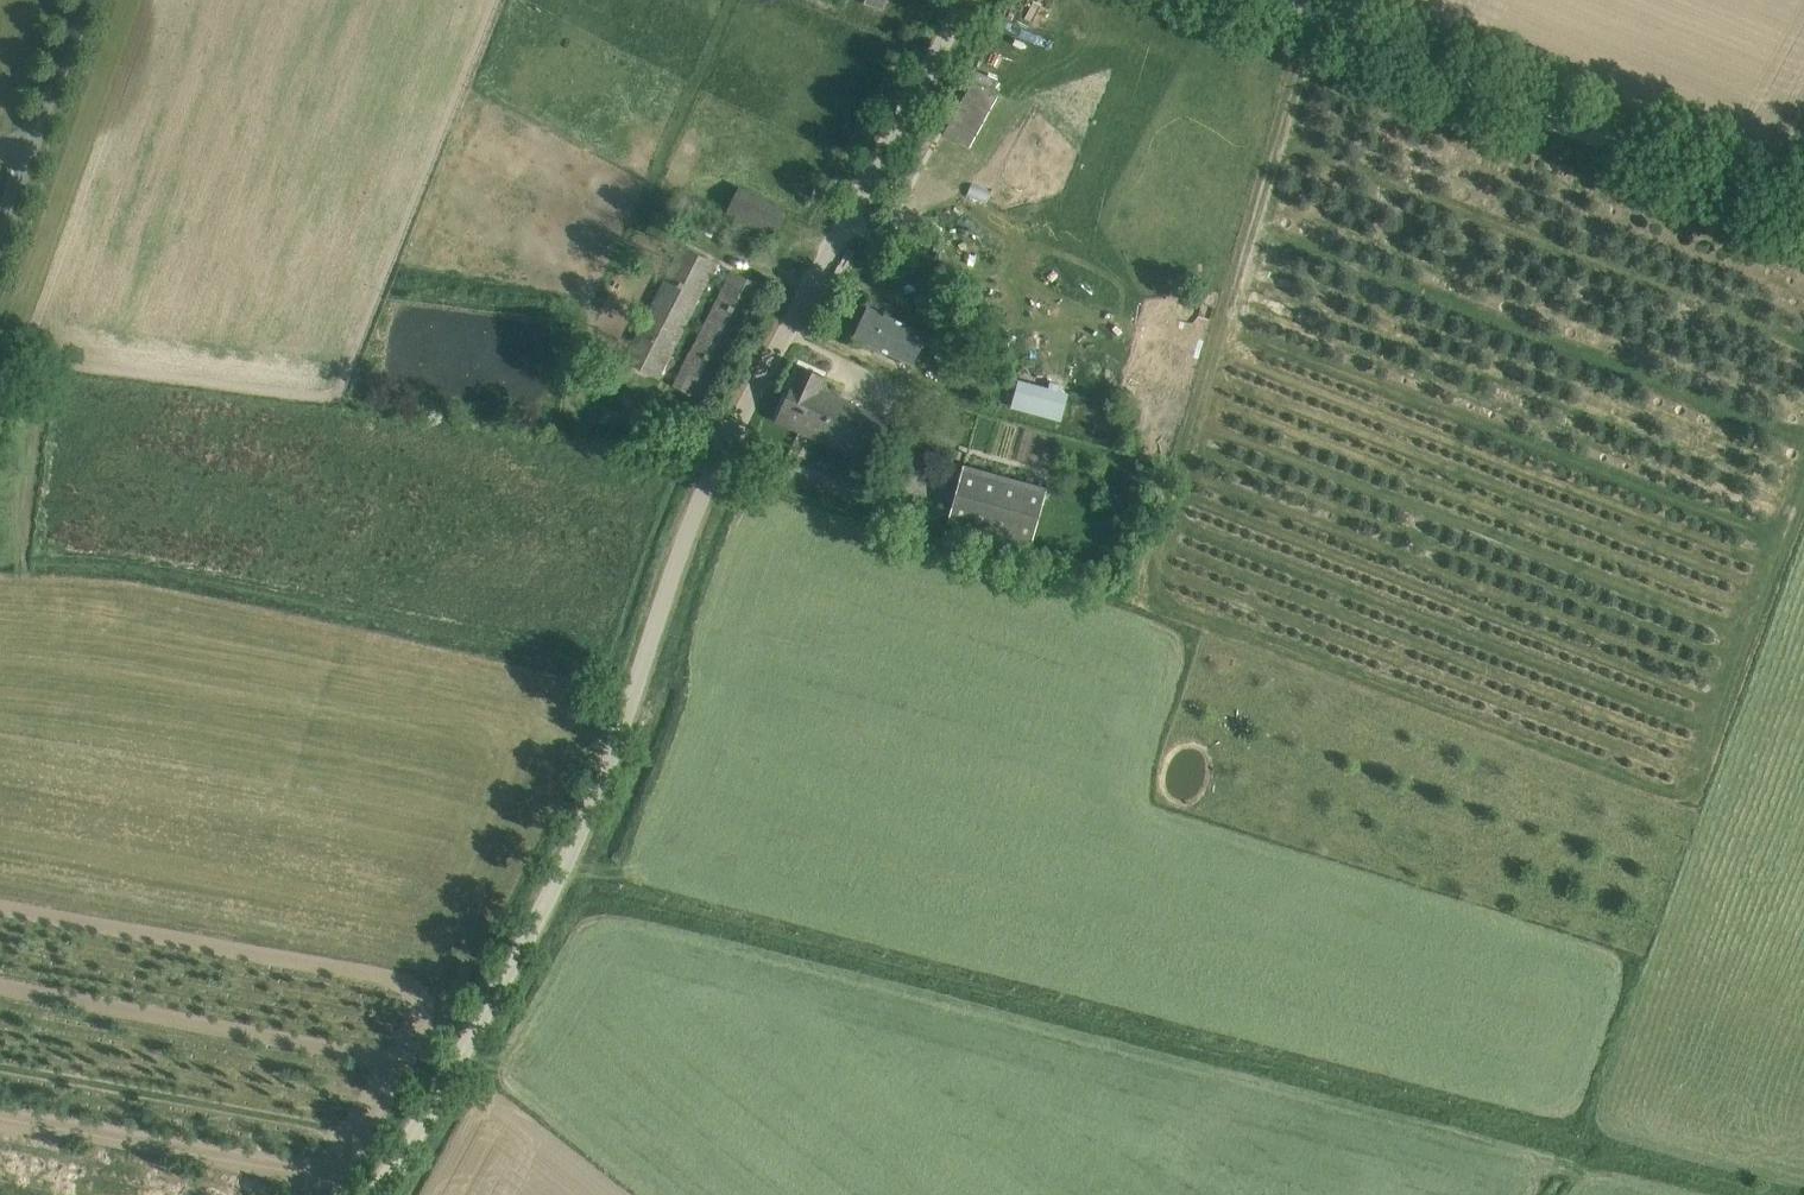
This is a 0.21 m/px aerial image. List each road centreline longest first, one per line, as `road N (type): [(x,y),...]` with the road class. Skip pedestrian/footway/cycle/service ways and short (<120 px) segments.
road 1 (unclassified): [(381,1194),(576,853),(741,413),(963,0)]
road 2 (unclassified): [(1803,201),(1292,0)]

